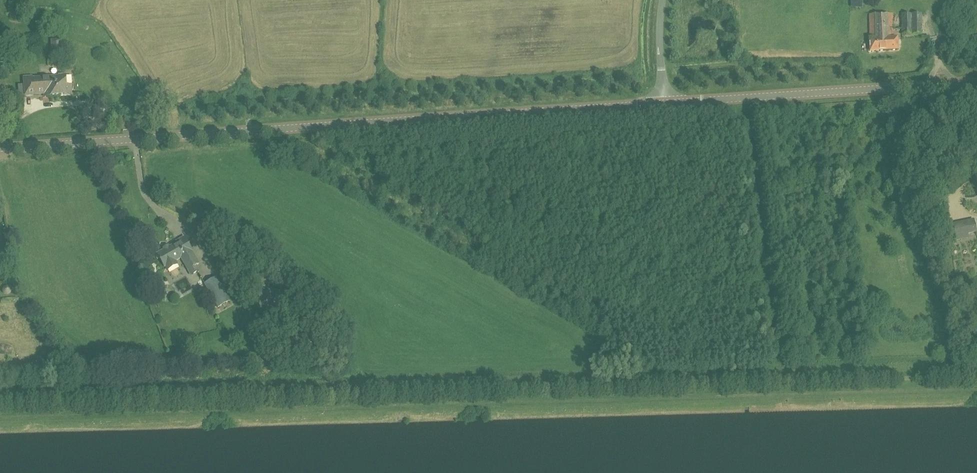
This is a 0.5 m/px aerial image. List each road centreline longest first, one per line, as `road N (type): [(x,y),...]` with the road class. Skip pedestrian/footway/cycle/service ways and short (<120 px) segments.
road 1 (secondary): [(0,150),(664,104)]
road 2 (secondary): [(664,104),(976,82)]

